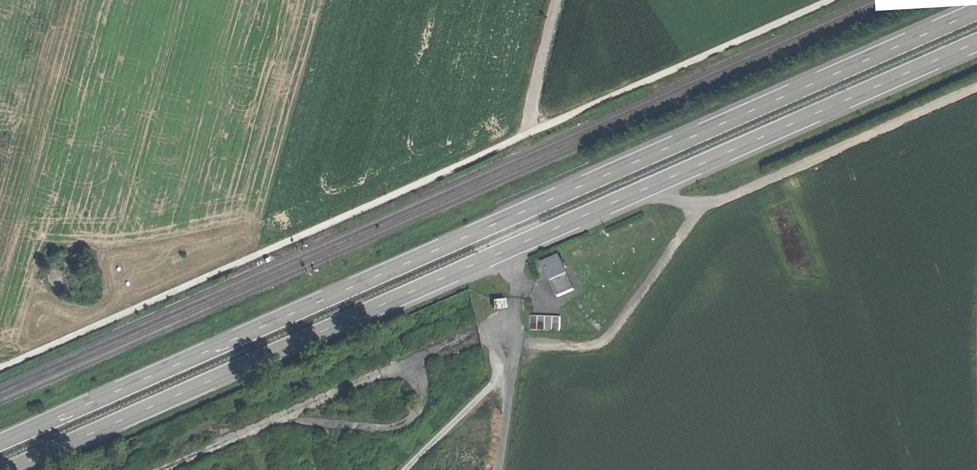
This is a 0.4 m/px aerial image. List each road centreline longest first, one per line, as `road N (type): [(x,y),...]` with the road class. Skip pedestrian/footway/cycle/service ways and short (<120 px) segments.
road 1 (trunk): [(976,12),(0,441)]
road 2 (trunk): [(8,469),(653,185)]
road 3 (trunk): [(653,185),(976,43)]
road 4 (unclassified): [(653,185),(681,202),(727,199),(976,89)]
road 5 (track): [(523,137),(830,0)]
road 6 (track): [(558,0),(523,137)]

